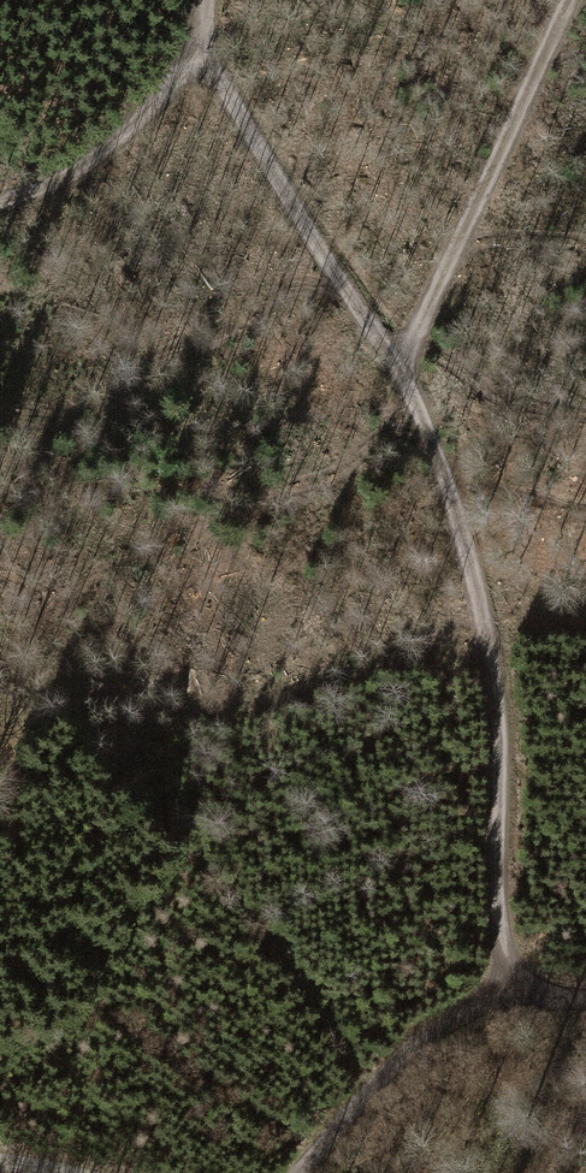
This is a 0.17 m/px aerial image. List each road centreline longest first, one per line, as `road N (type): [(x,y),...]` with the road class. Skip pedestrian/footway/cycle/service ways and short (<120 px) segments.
road 1 (track): [(409,377),(458,512),(503,722),(497,911),(505,984)]
road 2 (track): [(570,0),(415,343),(409,377)]
road 3 (track): [(409,377),(202,50)]
road 4 (track): [(505,984),(419,1038),(298,1172)]
road 5 (track): [(202,50),(123,138),(66,177),(0,198)]

